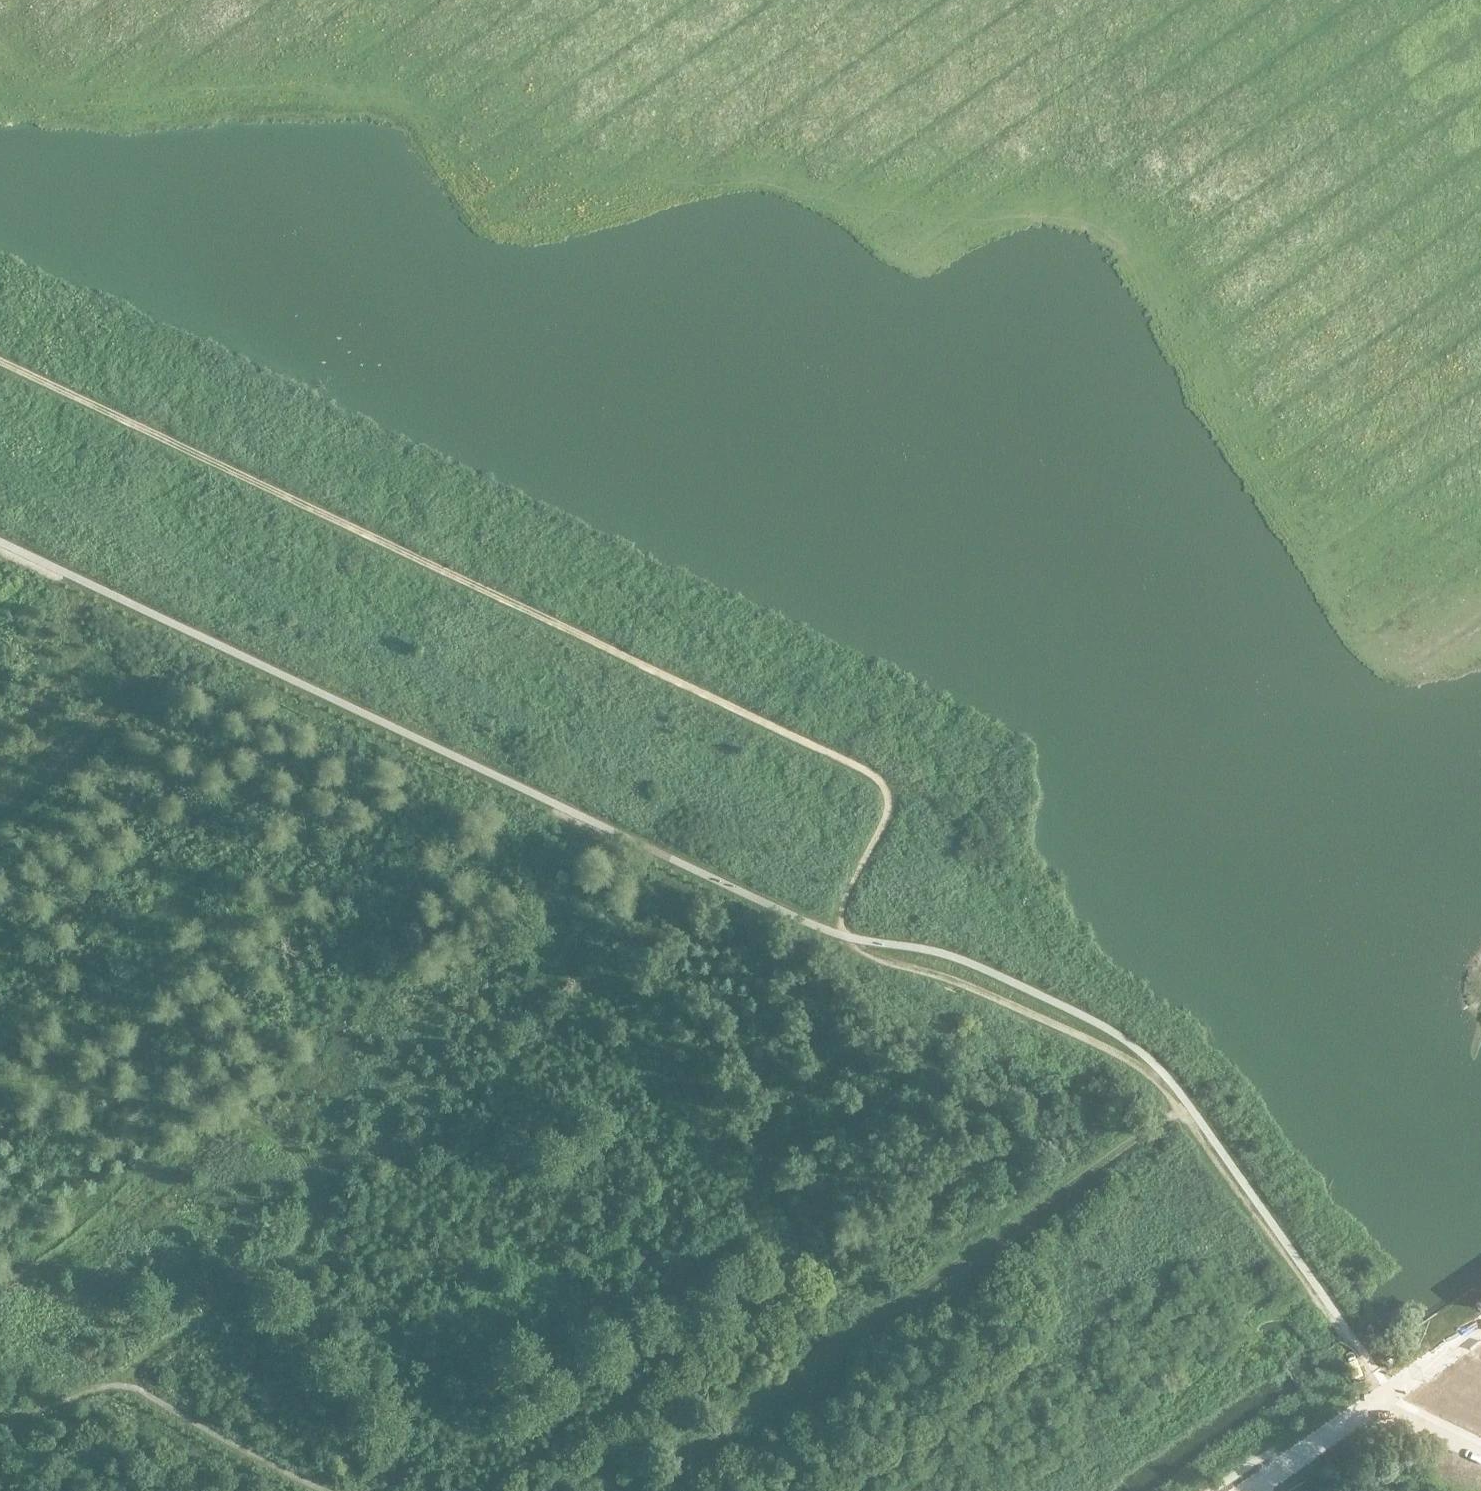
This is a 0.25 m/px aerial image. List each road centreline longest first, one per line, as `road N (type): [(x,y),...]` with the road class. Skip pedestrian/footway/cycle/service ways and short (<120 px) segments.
road 1 (unclassified): [(1480,1327),(1249,1490)]

